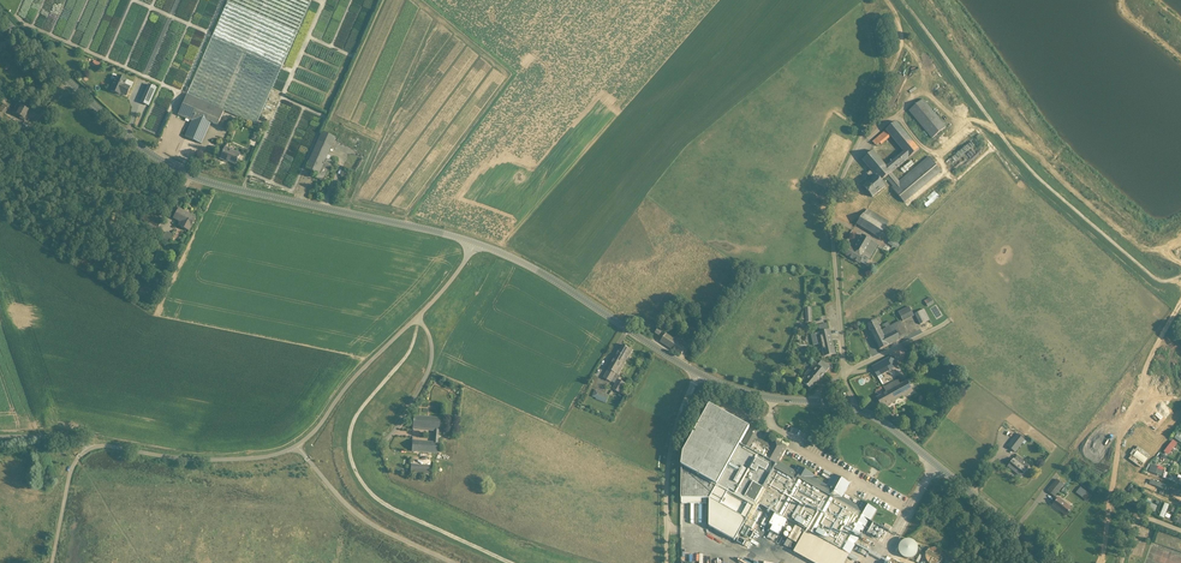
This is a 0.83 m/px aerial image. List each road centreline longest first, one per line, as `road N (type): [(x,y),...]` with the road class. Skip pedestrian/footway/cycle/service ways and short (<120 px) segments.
road 1 (tertiary): [(475,244),(226,187),(163,163),(0,14)]
road 2 (unclassified): [(52,562),(70,476),(88,449),(201,460),(286,450),(311,434),(416,317)]
road 3 (unclassified): [(844,373),(832,212),(902,48),(883,0)]
road 4 (track): [(1140,518),(1101,491),(1088,468),(1088,446),(1180,310)]
road 5 (tertiary): [(698,374),(542,274),(475,244)]
road 6 (tertiary): [(1057,562),(859,409)]
road 7 (unclassified): [(667,562),(670,451),(698,374)]
road 8 (track): [(419,320),(409,352),(355,419),(349,455)]
road 9 (unclassified): [(416,317),(430,338),(431,362),(381,443)]
road 10 (unclassified): [(844,373),(952,318)]

